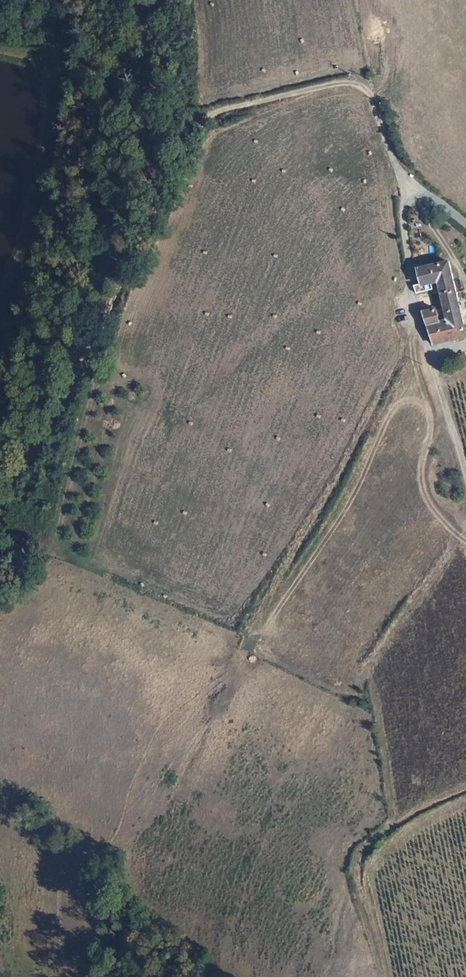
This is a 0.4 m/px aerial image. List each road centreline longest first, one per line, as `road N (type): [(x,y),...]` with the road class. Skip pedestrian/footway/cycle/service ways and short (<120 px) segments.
road 1 (unclassified): [(0,500),(77,386),(184,146),(212,115),(356,83),(373,97),(407,183)]

